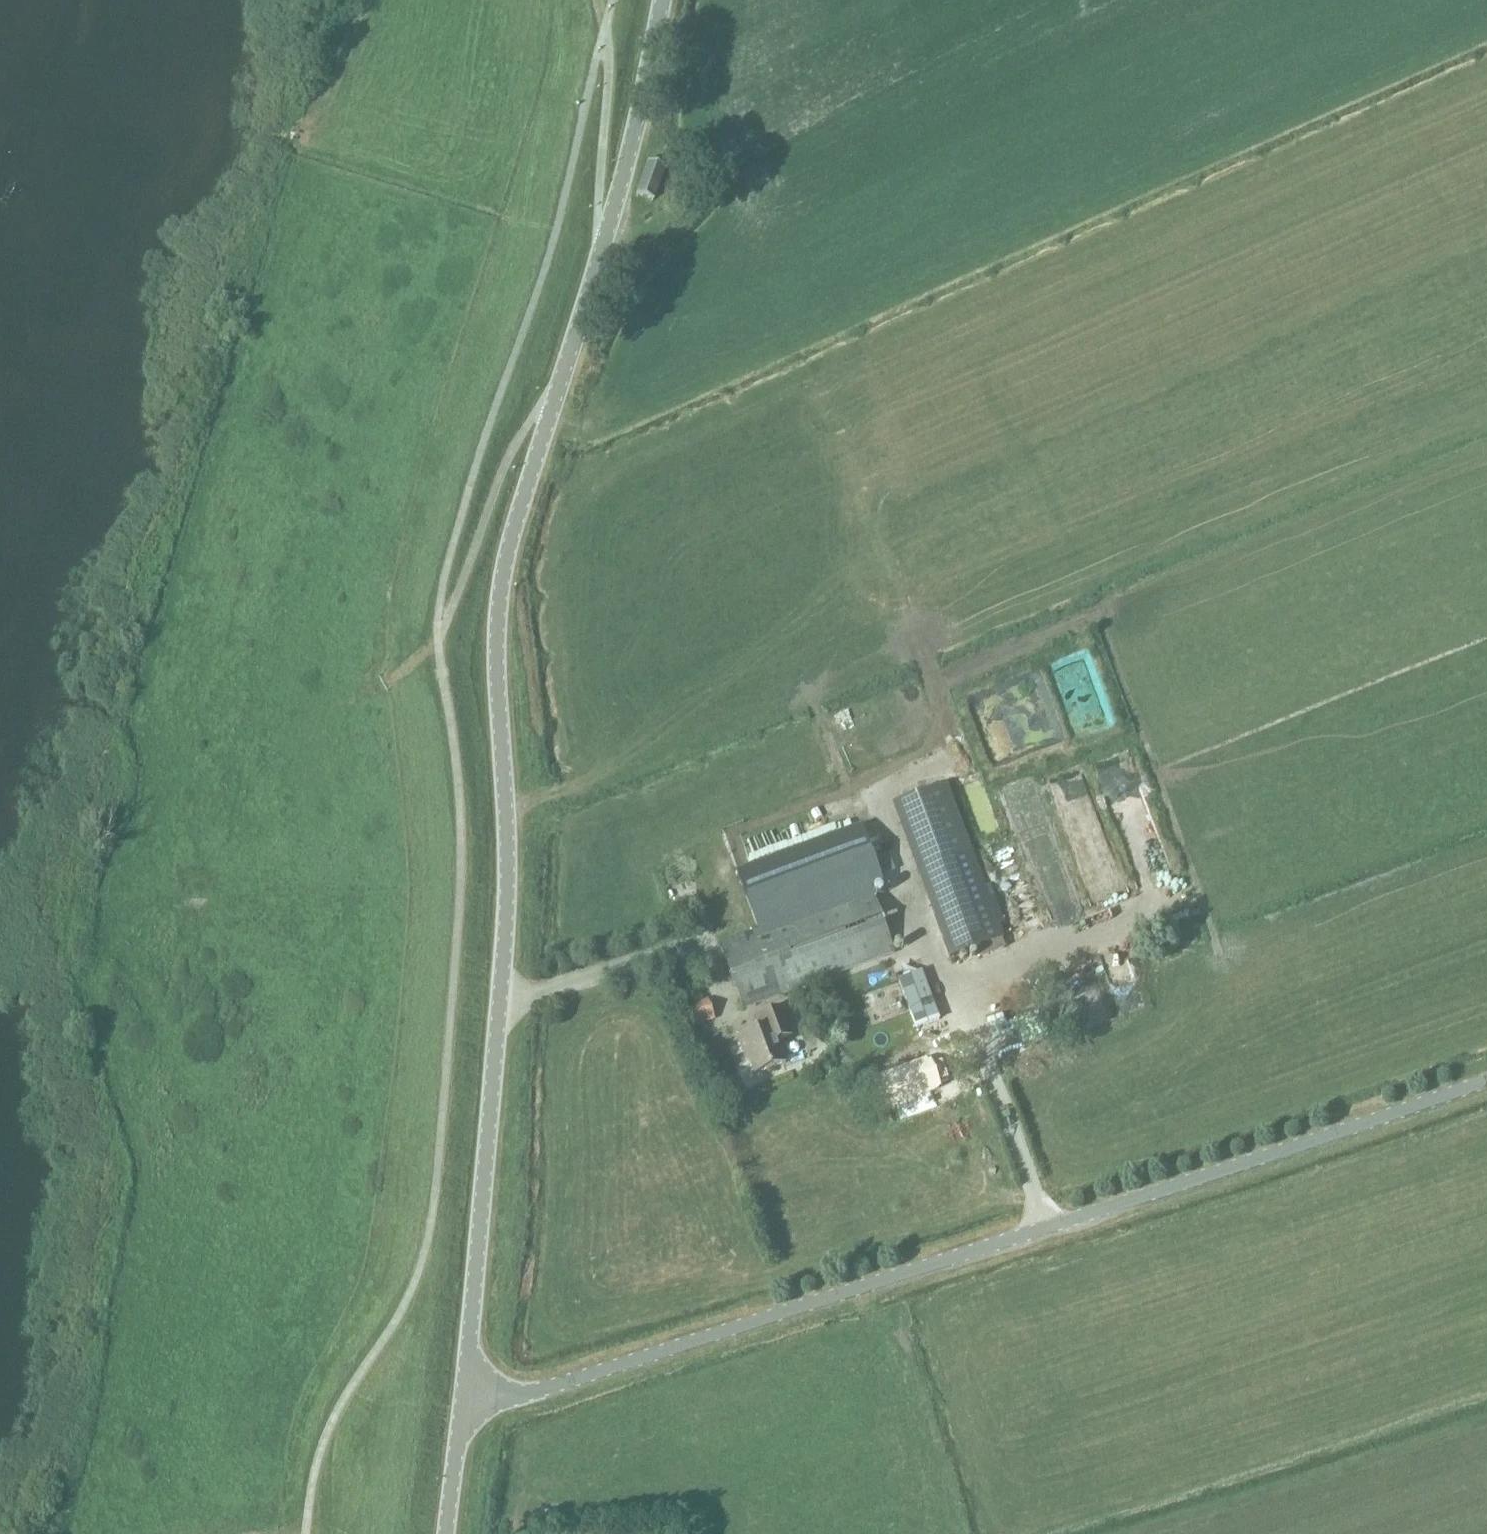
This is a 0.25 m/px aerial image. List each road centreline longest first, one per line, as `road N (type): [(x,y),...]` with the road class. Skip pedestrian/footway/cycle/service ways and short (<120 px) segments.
road 1 (unclassified): [(1486,1095),(519,1395),(464,1393)]
road 2 (unclassified): [(464,1393),(503,941),(502,574),(563,383)]
road 3 (unclassified): [(437,637),(510,454),(563,383)]
road 4 (unclassified): [(599,245),(658,0)]
road 5 (unclassified): [(599,245),(609,60),(604,27)]
road 6 (unclassified): [(563,383),(599,245)]
road 7 (unclassified): [(445,1533),(464,1393)]

